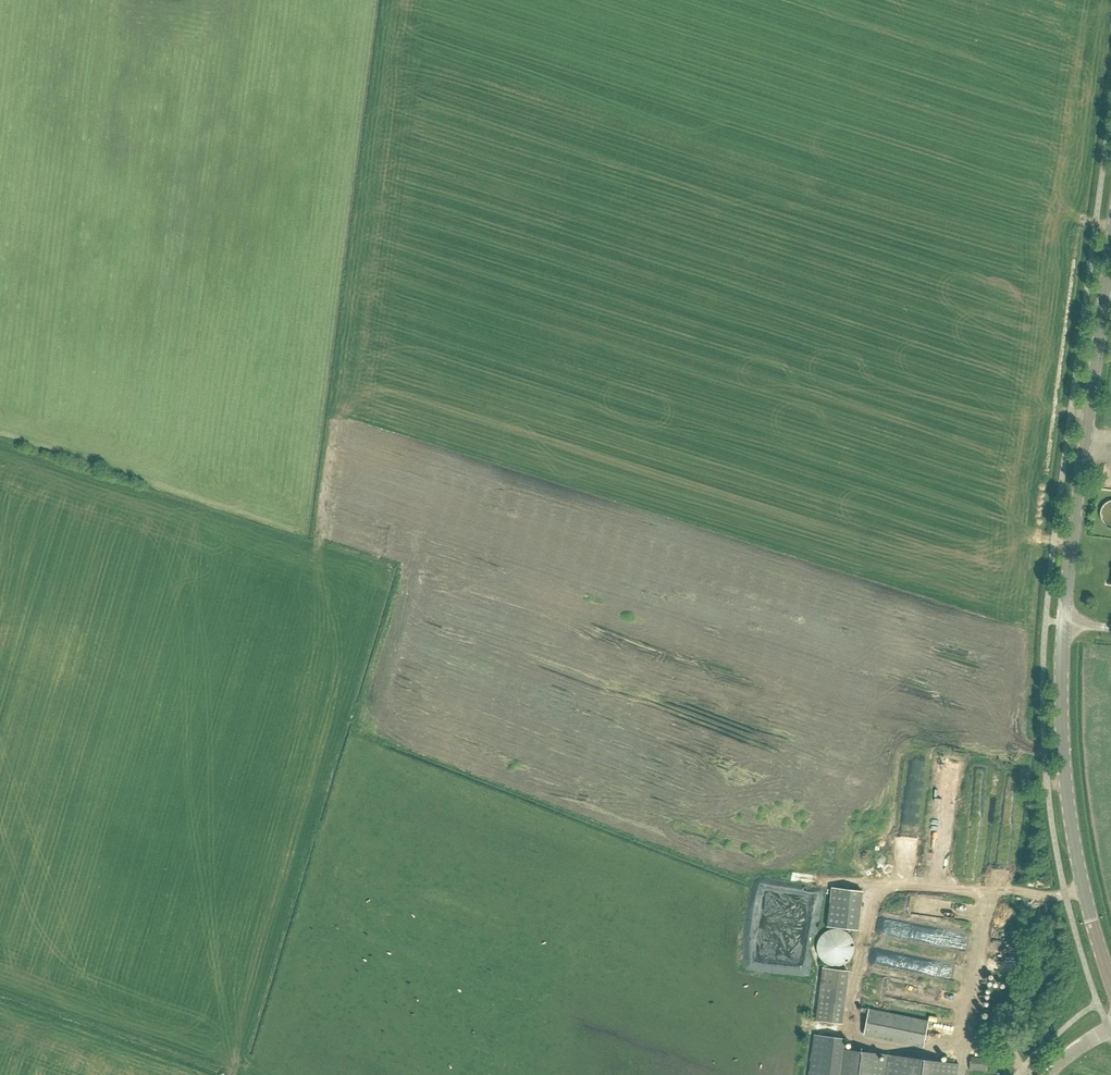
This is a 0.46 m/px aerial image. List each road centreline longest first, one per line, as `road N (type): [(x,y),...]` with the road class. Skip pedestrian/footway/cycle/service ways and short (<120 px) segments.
road 1 (secondary): [(1063,621),(1110,237)]
road 2 (secondary): [(1110,985),(1075,848),(1063,759),(1063,621)]

